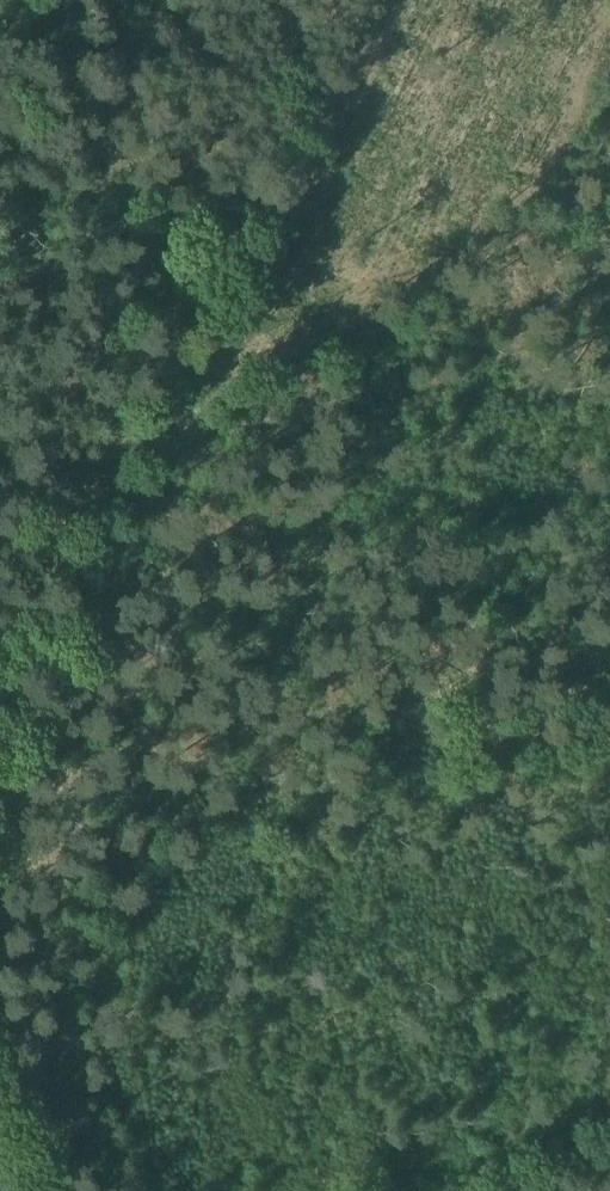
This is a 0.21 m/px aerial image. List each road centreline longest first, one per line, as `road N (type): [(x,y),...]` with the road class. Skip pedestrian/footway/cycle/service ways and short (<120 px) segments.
road 1 (track): [(0,764),(387,0)]
road 2 (track): [(174,429),(609,201)]

